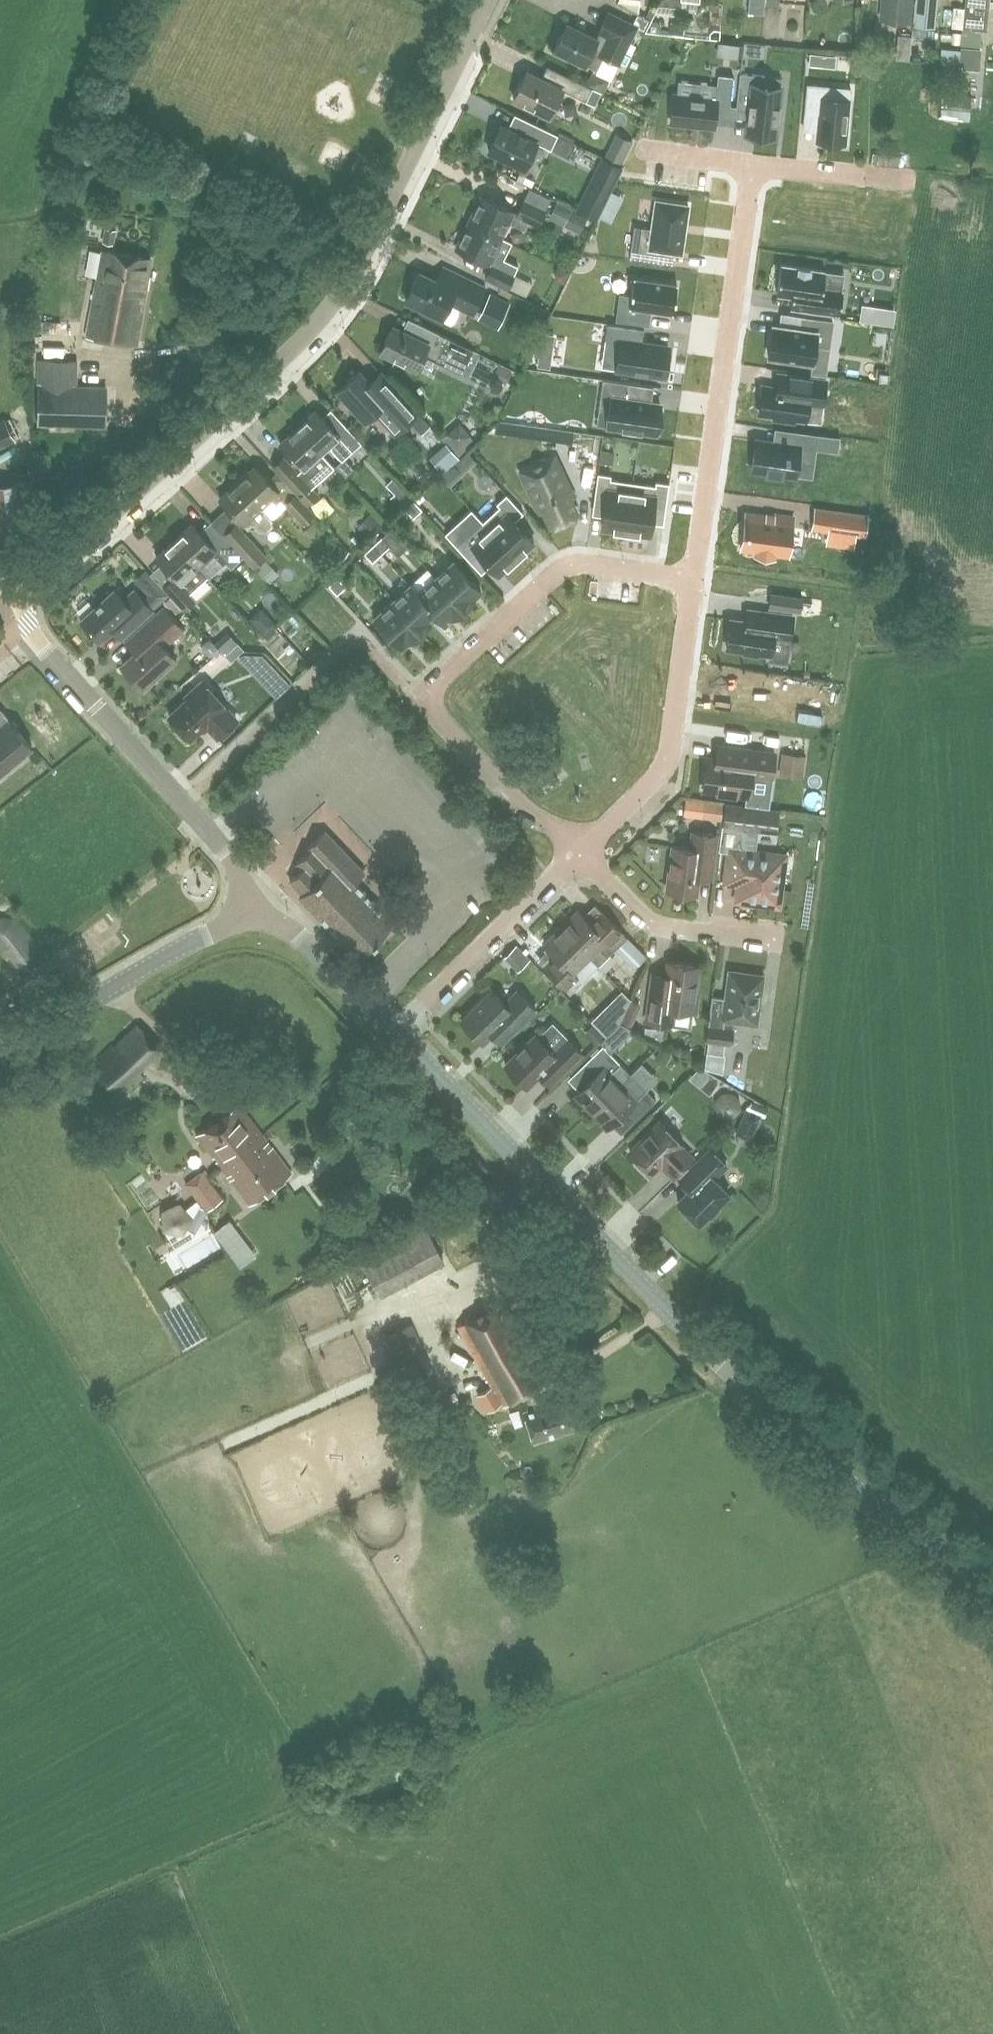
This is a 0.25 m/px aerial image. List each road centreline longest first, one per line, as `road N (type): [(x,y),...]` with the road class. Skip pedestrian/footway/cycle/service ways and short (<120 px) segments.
road 1 (tertiary): [(992,1594),(868,1498),(732,1373),(398,1032)]
road 2 (residential): [(20,598),(330,312),(372,247),(488,0)]
road 3 (residential): [(581,852),(527,813),(420,693),(567,568),(694,579)]
road 4 (residential): [(694,579),(751,165)]
road 5 (unclassified): [(249,916),(222,848),(46,654),(20,598)]
road 6 (residential): [(581,852),(661,773),(694,579)]
road 7 (tertiary): [(0,1053),(249,916)]
road 8 (residential): [(398,1032),(581,852)]
road 9 (residential): [(787,940),(660,926),(581,852)]
road 10 (tertiary): [(398,1032),(284,924),(249,916)]
road 11 (residential): [(909,180),(751,165)]

